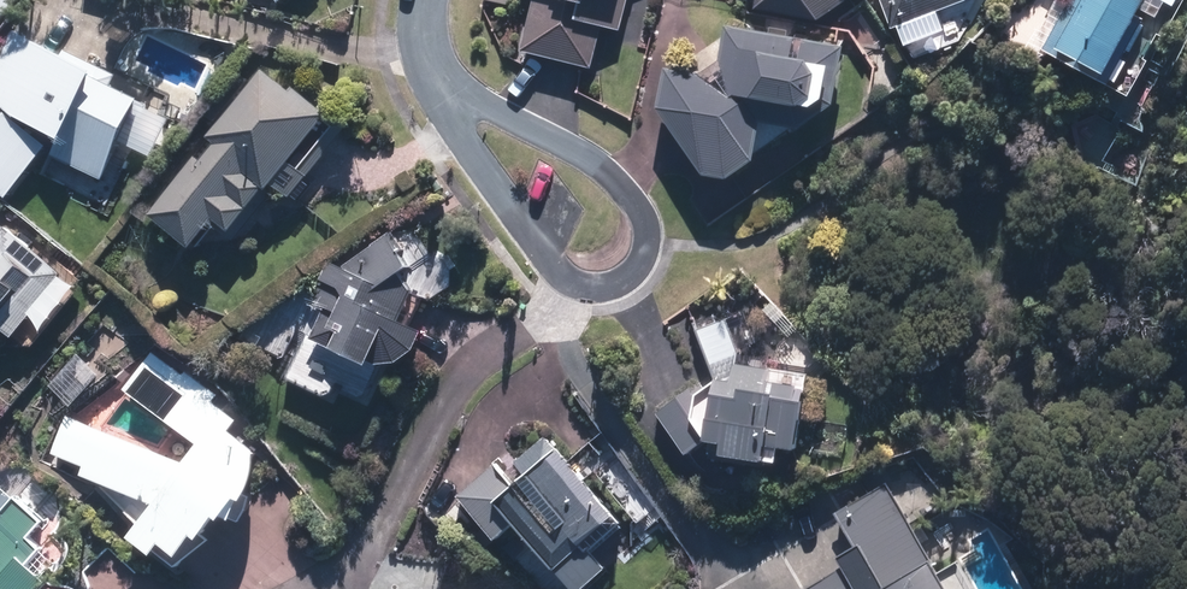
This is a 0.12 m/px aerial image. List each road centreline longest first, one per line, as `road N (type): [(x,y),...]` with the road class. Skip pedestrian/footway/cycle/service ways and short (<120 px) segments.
road 1 (residential): [(646,238),(636,271),(617,285),(591,288),(564,278),(522,231),(464,143),(431,64)]
road 2 (residential): [(431,64),(610,173),(635,203),(646,238)]

